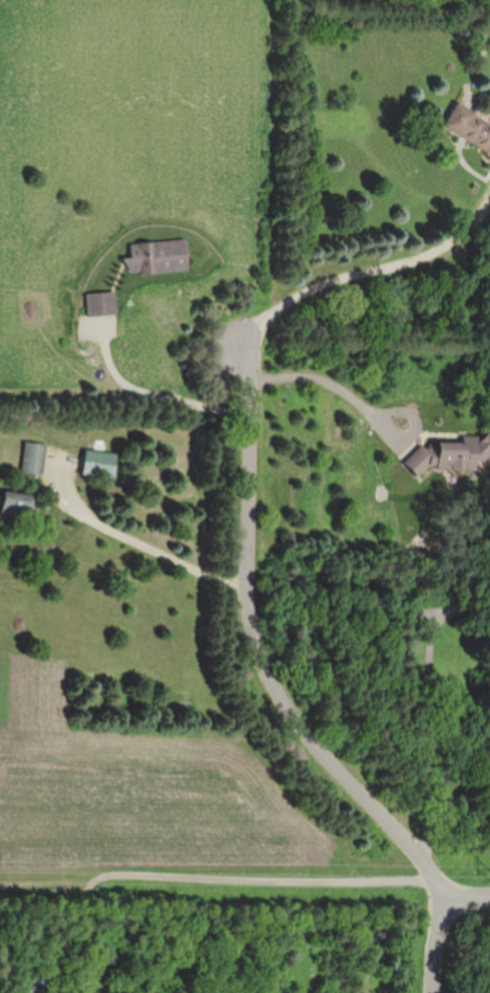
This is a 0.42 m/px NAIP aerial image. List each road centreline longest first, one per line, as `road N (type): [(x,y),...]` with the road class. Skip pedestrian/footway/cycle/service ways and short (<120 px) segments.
road 1 (residential): [(247,352),(253,594),(276,680),(301,716),(415,827),(442,875)]

